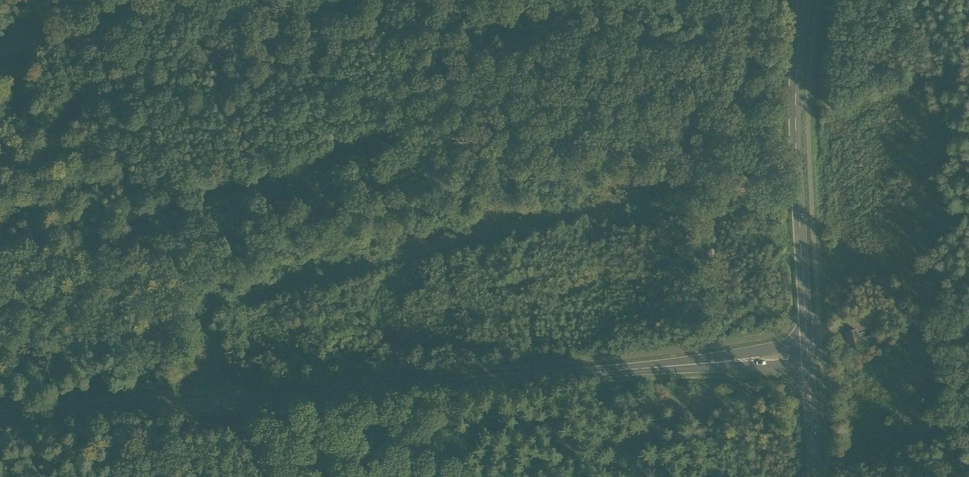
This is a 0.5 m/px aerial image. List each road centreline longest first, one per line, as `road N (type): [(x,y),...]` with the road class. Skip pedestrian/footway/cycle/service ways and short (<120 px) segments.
road 1 (tertiary): [(0,421),(808,352)]
road 2 (secondary): [(808,352),(796,178),(805,0)]
road 3 (residential): [(187,0),(0,55)]
road 4 (secondary): [(816,476),(808,352)]

